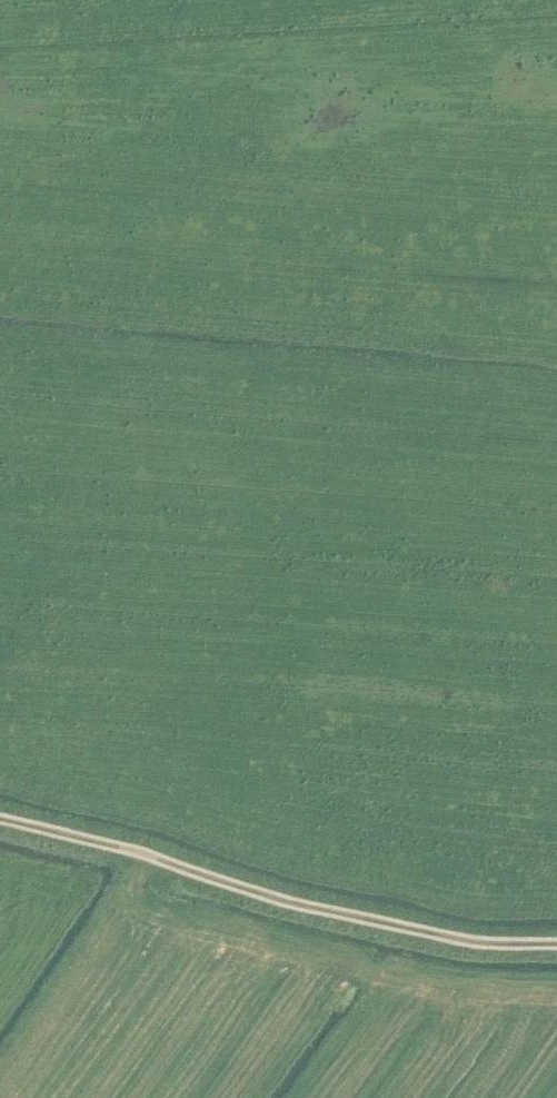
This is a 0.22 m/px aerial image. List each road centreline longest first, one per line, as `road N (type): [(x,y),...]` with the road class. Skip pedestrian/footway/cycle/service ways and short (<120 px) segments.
road 1 (track): [(0,821),(339,915),(470,941),(556,949)]

